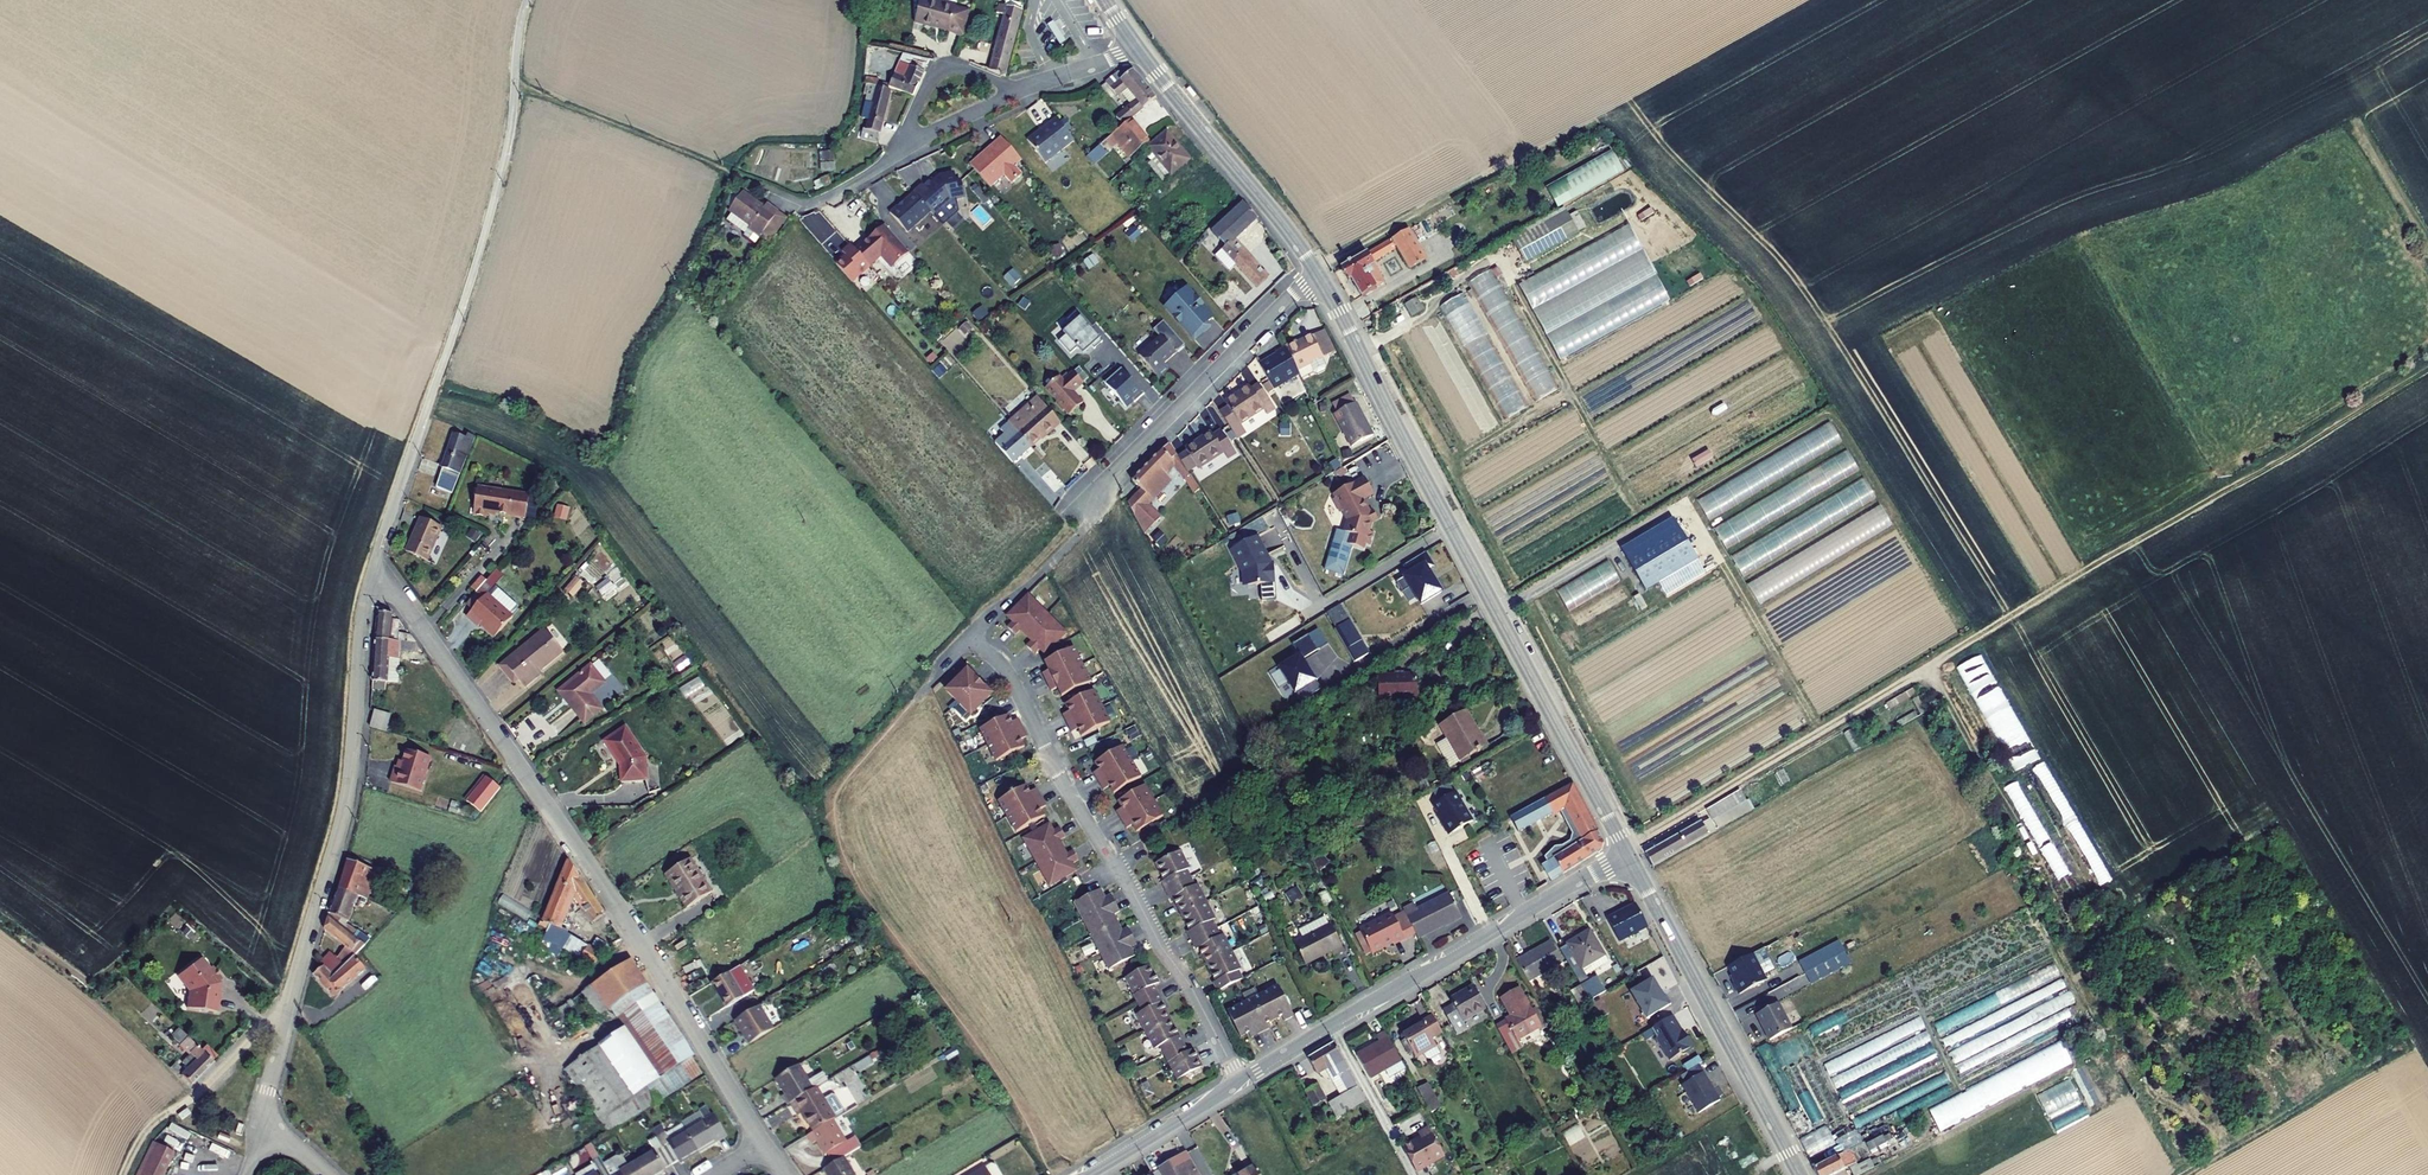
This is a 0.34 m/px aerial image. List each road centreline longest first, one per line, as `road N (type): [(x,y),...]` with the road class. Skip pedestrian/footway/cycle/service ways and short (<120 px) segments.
road 1 (track): [(1623,845),(2427,369)]
road 2 (residential): [(762,1143),(631,928),(376,562)]
road 3 (tertiary): [(1317,275),(1628,853)]
road 4 (track): [(1068,1174),(863,891),(838,839),(837,793),(922,691)]
road 5 (residential): [(527,0),(494,201),(376,562)]
road 6 (residential): [(376,562),(362,614),(346,810),(263,1126)]
road 7 (residential): [(973,639),(1011,677),(1061,777),(1202,1003),(1239,1082)]
road 8 (tertiary): [(1239,1082),(1628,853)]
road 9 (tertiary): [(1628,853),(1800,1174)]
road 10 (residential): [(1088,499),(1317,275)]
road 11 (tertiary): [(1136,45),(1317,275)]
road 12 (track): [(1672,517),(1691,515),(1819,729)]
road 13 (residential): [(891,157),(940,68),(960,66),(1021,90)]
road 14 (tertiary): [(1085,1174),(1239,1082)]
road 15 (residential): [(1021,90),(891,157)]
road 16 (track): [(2359,130),(2427,256)]
road 17 (residential): [(1136,45),(1021,90)]

